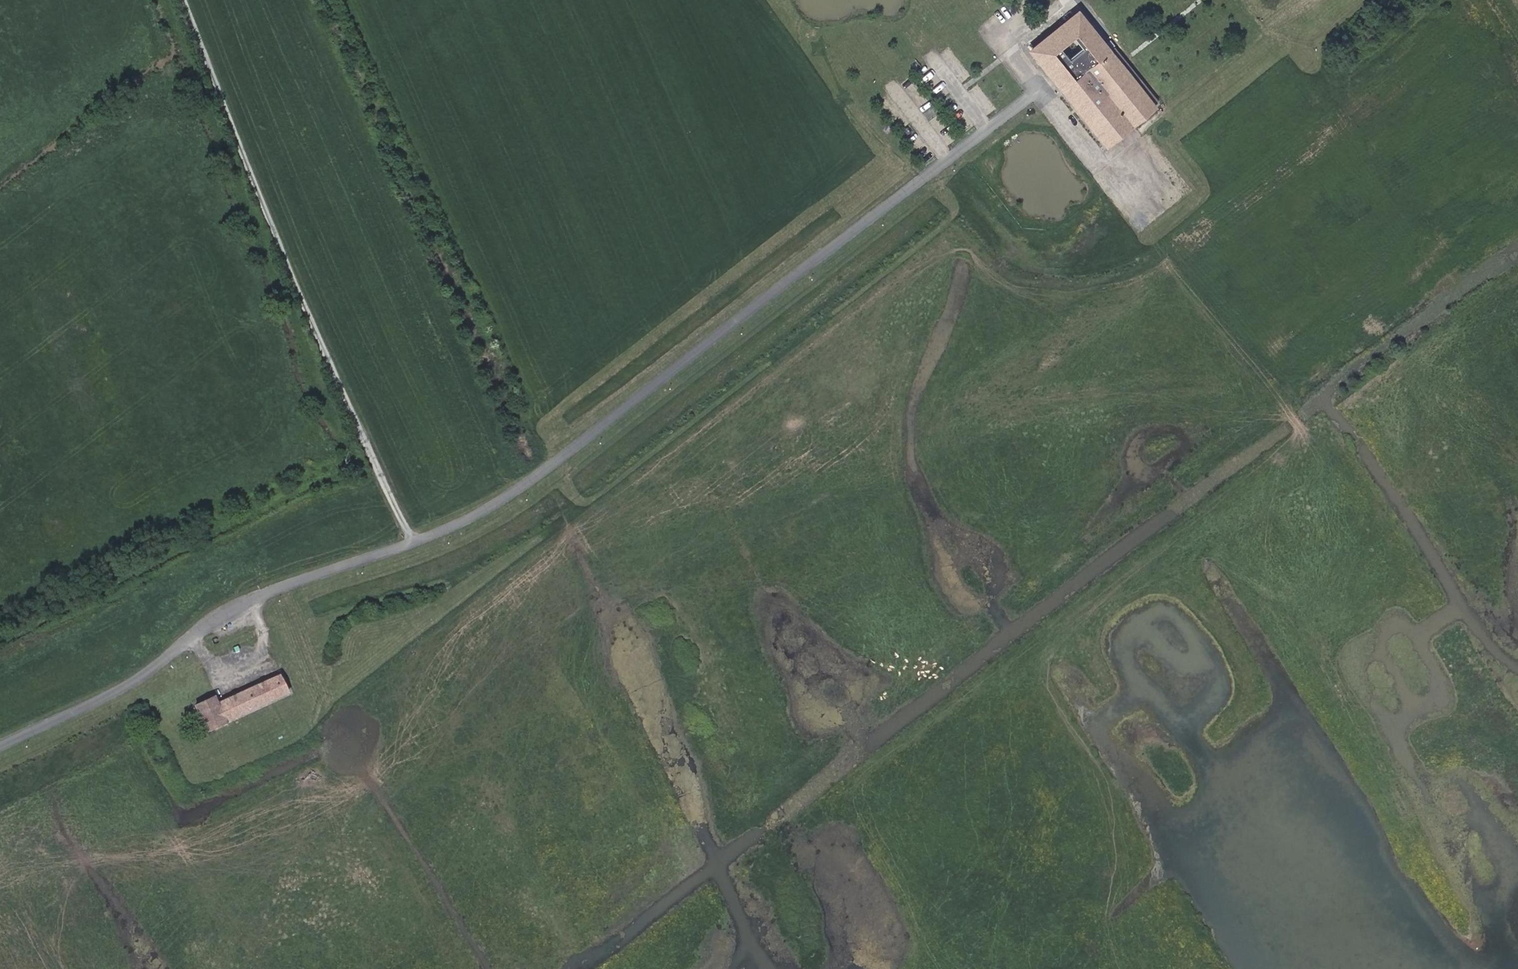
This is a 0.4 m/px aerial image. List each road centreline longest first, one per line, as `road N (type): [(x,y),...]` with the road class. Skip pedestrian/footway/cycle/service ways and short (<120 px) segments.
road 1 (unclassified): [(0,749),(153,674),(224,616),(264,596),(439,537),(495,507),(1043,93)]
road 2 (unclassified): [(1043,93),(1132,202),(1169,172)]

